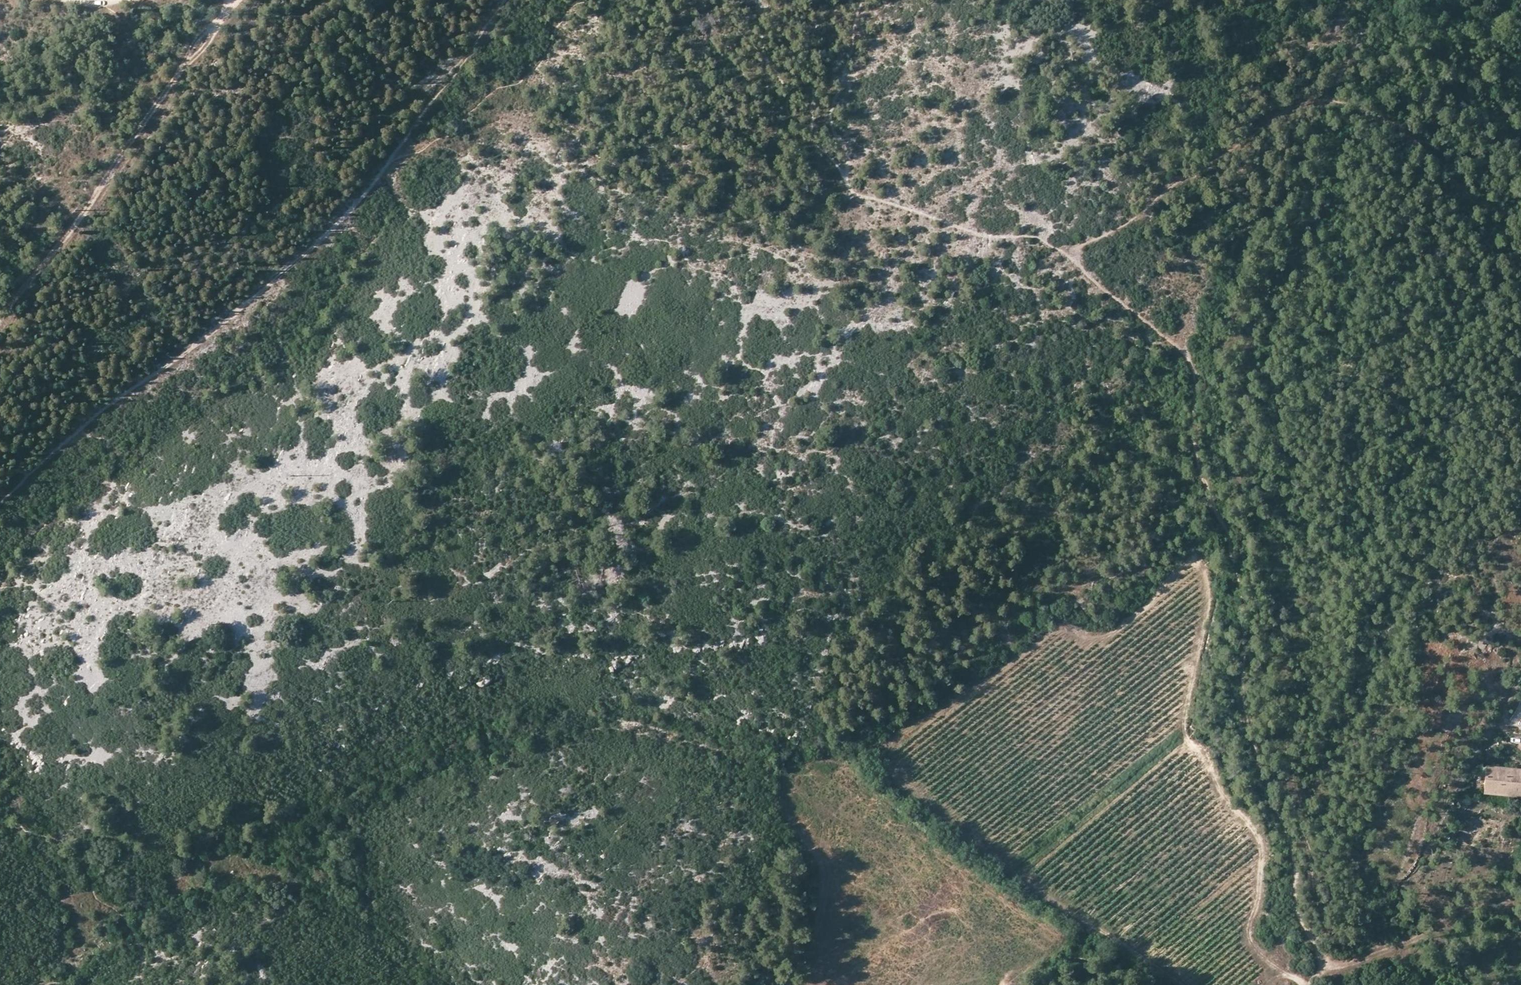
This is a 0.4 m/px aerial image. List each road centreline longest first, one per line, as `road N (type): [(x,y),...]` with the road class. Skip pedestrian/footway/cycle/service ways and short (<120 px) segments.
road 1 (track): [(1306,984),(1323,963),(1296,909),(1292,848),(1244,703),(1240,597),(1191,437),(1191,362),(1043,241),(993,235),(849,189),(830,120),(862,0)]
road 2 (track): [(0,502),(109,404),(222,325),(338,224),(505,0)]
road 3 (track): [(234,0),(0,317)]

